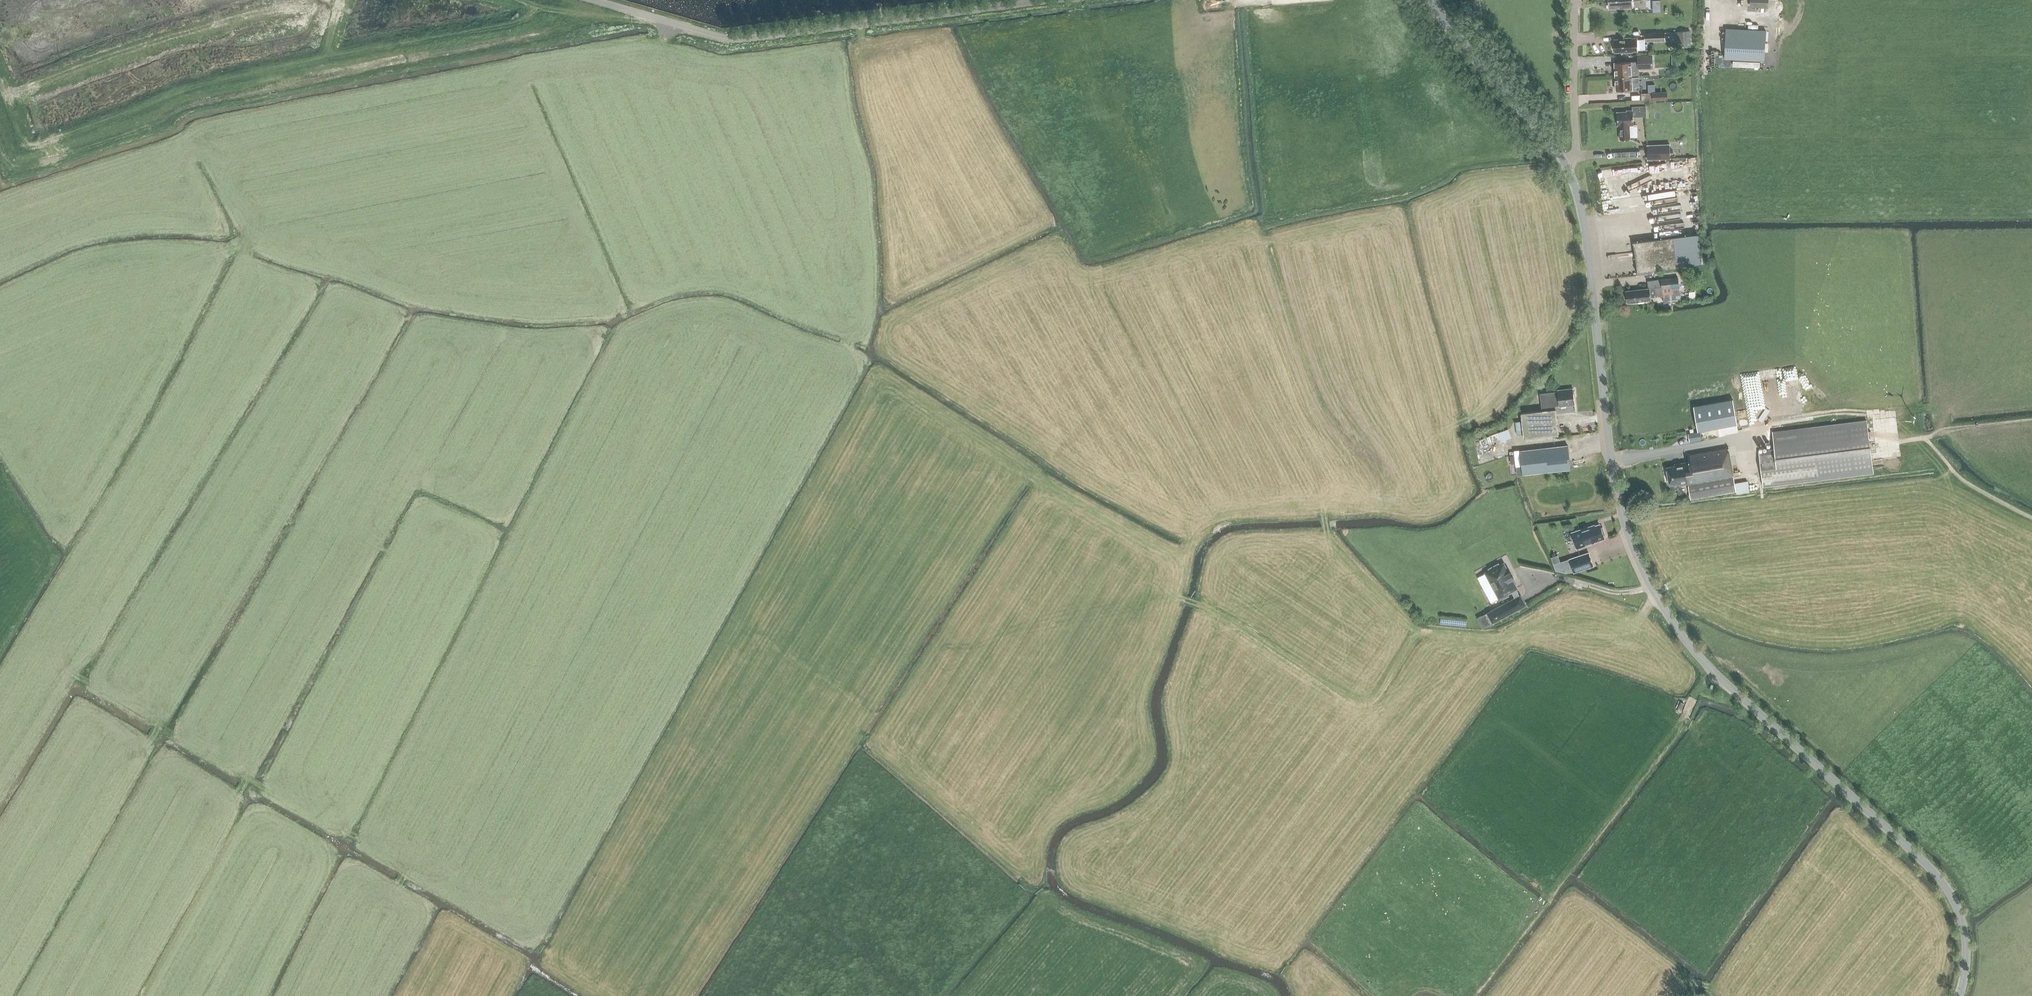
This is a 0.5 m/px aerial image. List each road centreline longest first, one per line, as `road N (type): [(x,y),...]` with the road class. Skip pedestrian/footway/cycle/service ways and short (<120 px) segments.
road 1 (tertiary): [(1958,995),(1966,940),(1946,883),(1717,674),(1639,566),(1611,455),(1586,226),(1566,165)]
road 2 (residential): [(1042,0),(727,39),(592,0)]
road 3 (tertiary): [(1566,165),(1435,0)]
road 4 (residential): [(1566,165),(1576,150),(1573,0)]

